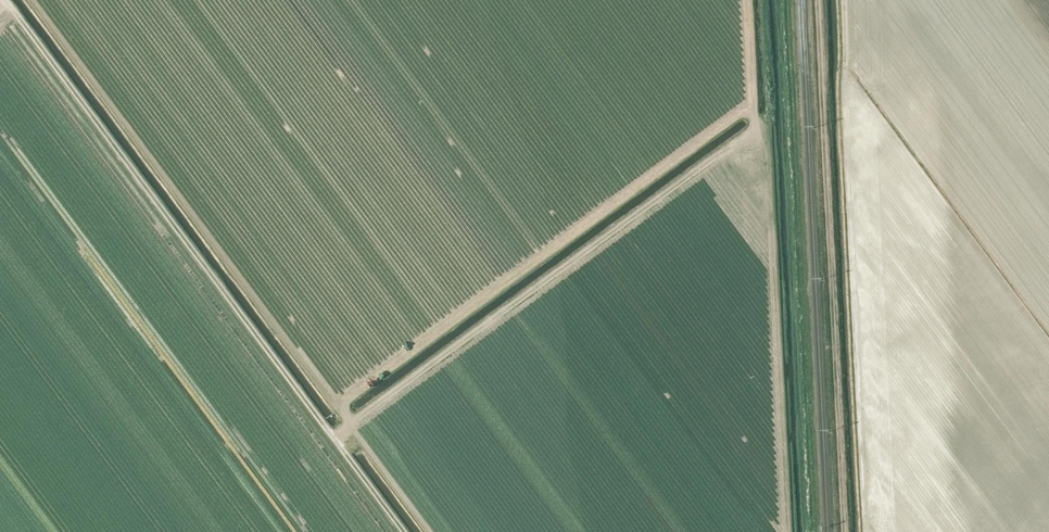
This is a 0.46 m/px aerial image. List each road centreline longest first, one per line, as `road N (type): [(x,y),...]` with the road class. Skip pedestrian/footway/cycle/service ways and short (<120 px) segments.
road 1 (track): [(404,531),(6,0)]
road 2 (track): [(845,0),(847,64),(867,97),(889,531)]
road 3 (track): [(747,0),(753,114),(767,141),(787,531)]
road 4 (track): [(844,531),(818,0)]

